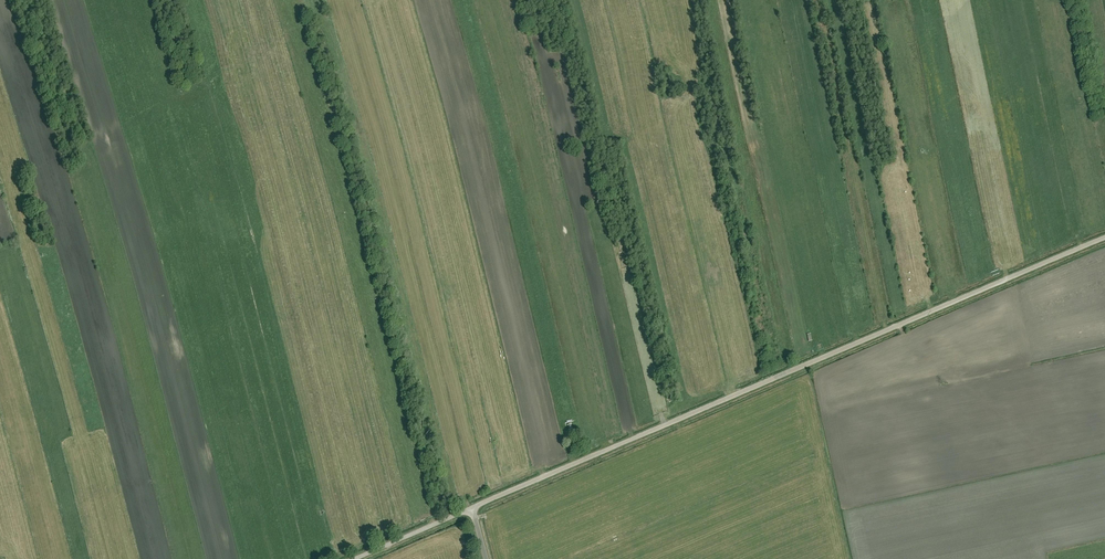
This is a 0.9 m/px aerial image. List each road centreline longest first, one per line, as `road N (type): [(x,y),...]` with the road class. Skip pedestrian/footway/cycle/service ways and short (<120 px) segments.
road 1 (unclassified): [(472,508),(1104,238)]
road 2 (unclassified): [(354,558),(472,508)]

